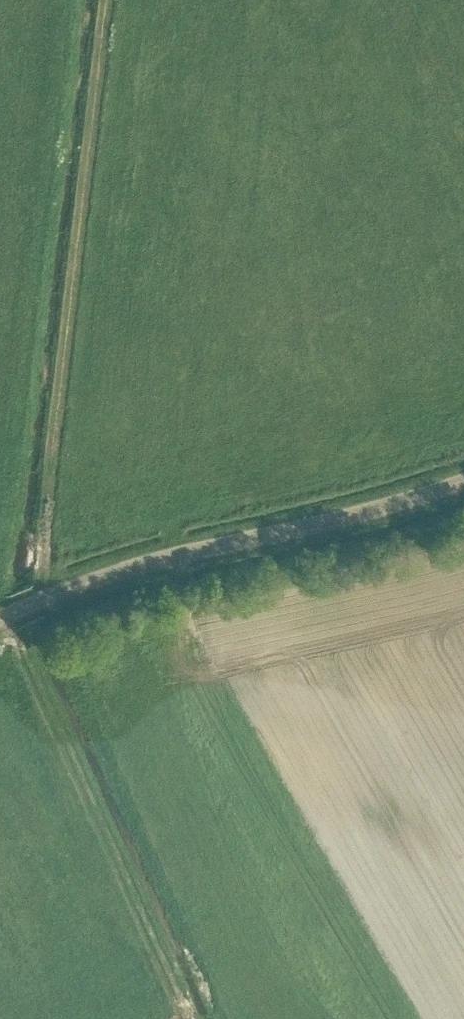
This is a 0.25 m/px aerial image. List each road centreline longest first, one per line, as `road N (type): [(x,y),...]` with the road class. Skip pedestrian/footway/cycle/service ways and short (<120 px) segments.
road 1 (unclassified): [(463,481),(117,571),(0,618)]

